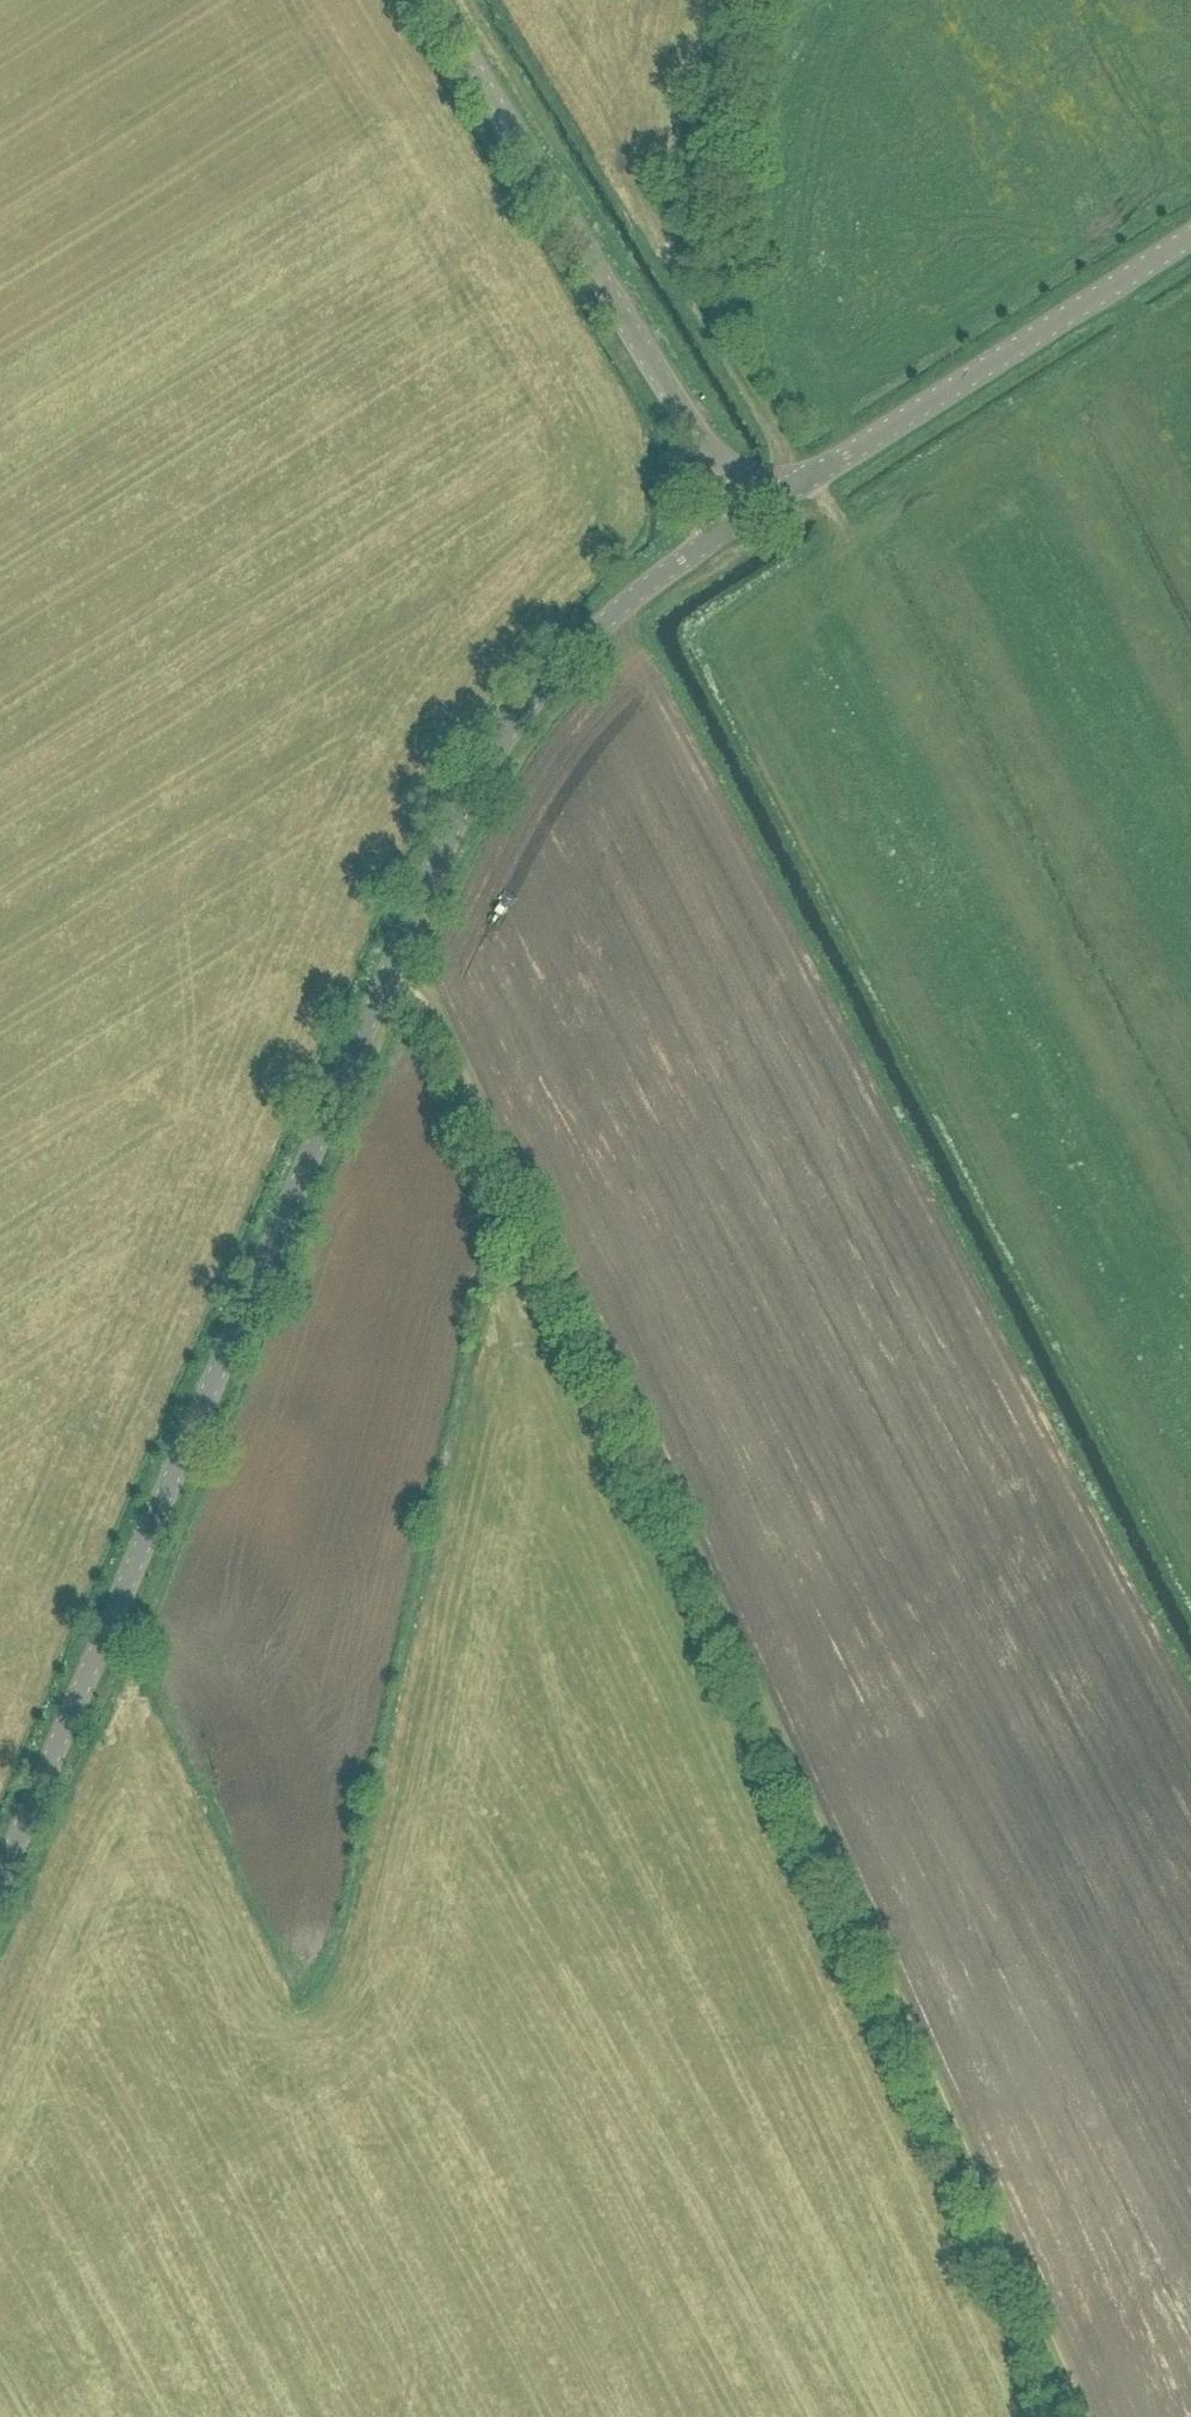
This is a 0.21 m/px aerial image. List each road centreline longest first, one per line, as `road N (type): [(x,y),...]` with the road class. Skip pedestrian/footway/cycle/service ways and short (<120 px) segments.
road 1 (tertiary): [(0,1876),(475,784),(580,648),(749,517)]
road 2 (tertiary): [(749,517),(432,0)]
road 3 (track): [(806,483),(687,289),(734,0)]
road 4 (tertiary): [(749,517),(1190,241)]

